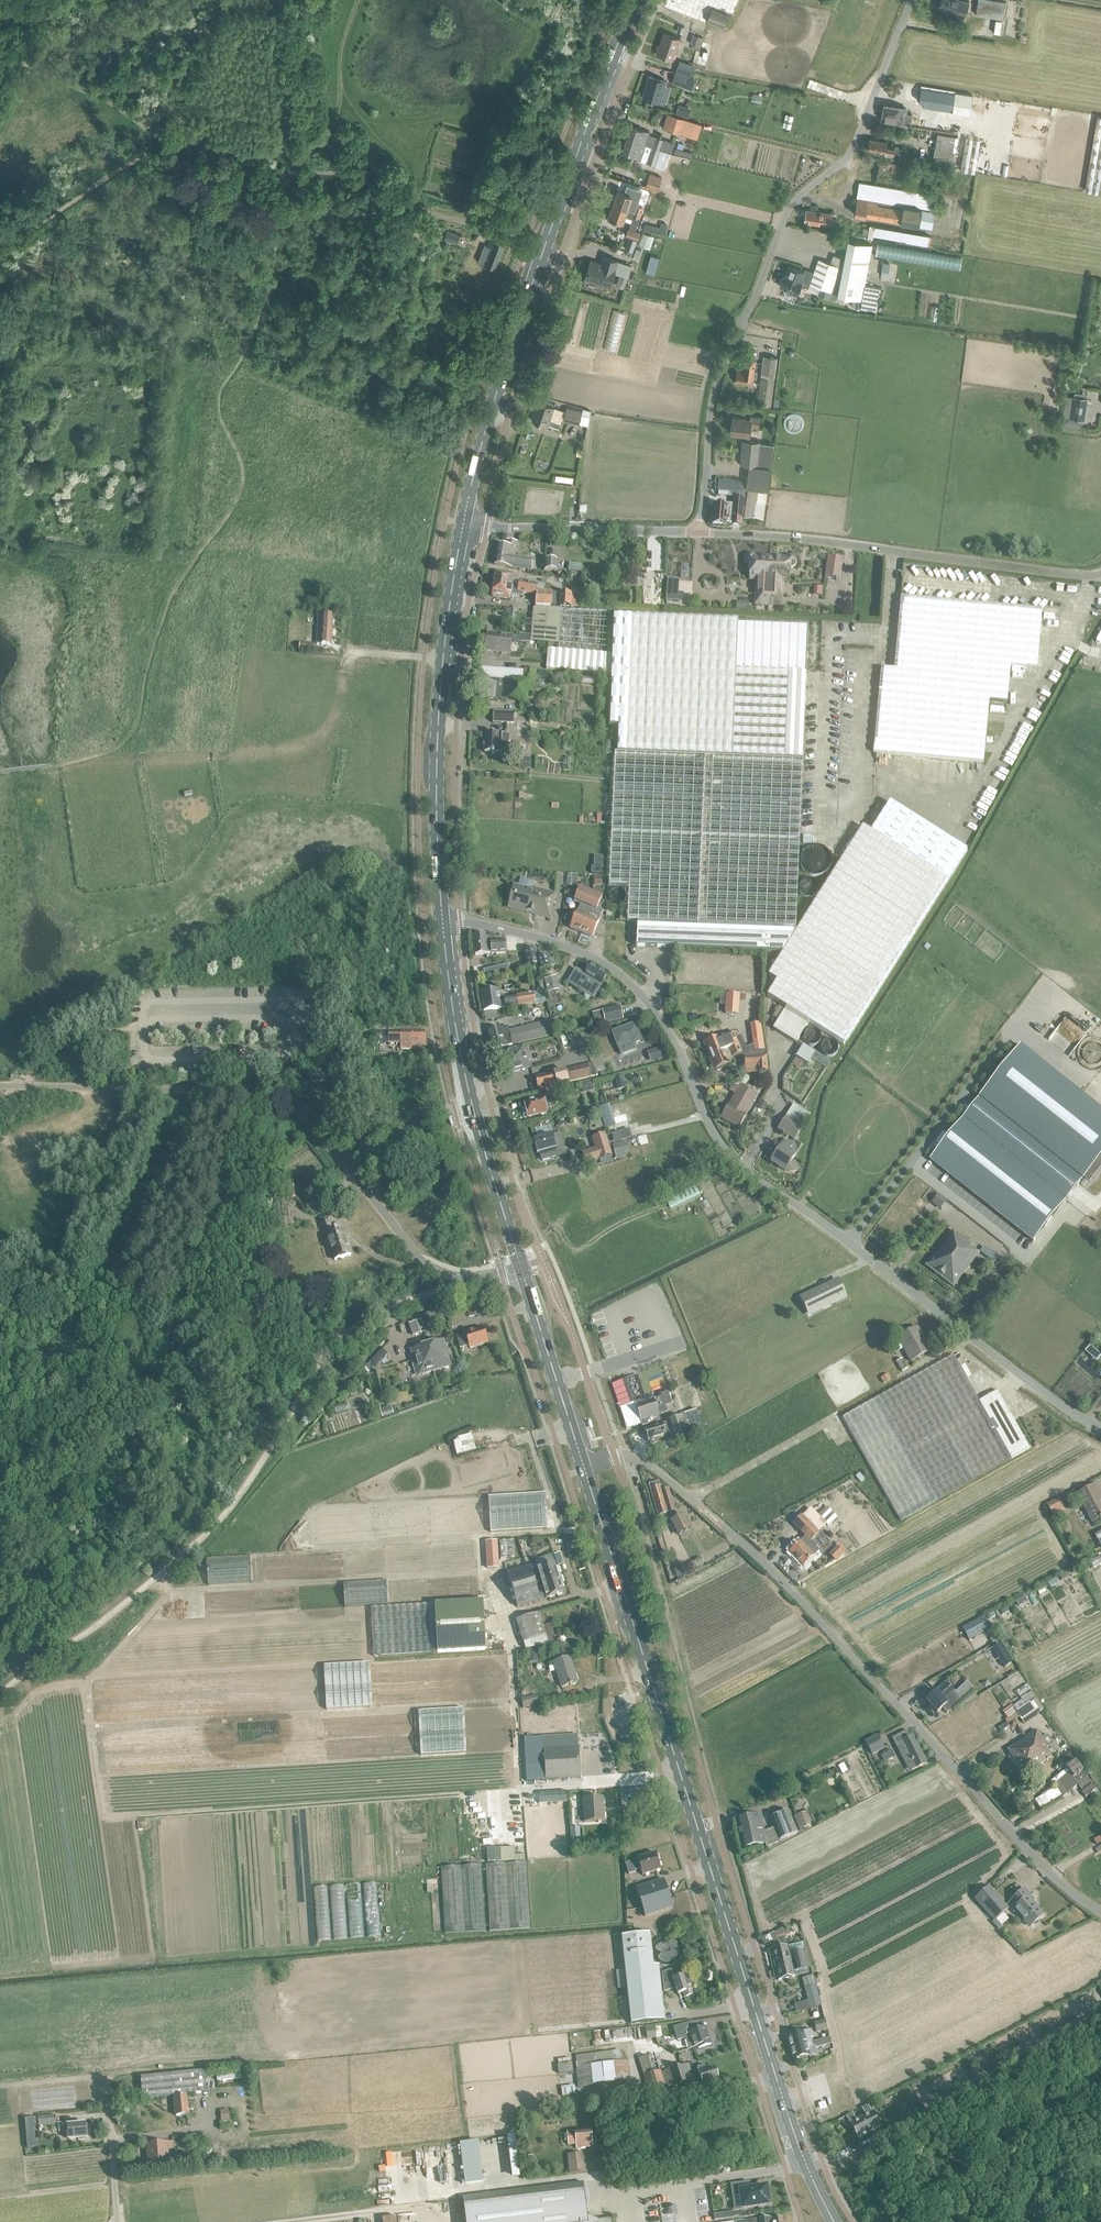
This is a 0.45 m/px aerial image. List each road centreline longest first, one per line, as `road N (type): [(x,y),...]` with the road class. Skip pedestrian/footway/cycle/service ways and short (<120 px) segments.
road 1 (unclassified): [(442,922),(484,923),(625,974),(667,1027),(716,1134),(755,1173),(1100,1427)]
road 2 (secondary): [(834,2221),(794,2131),(584,1468)]
road 3 (unclassified): [(1100,1913),(1056,1879),(790,1589),(674,1482),(629,1456),(584,1468)]
road 4 (track): [(459,1280),(361,1320),(332,1344),(212,1525),(162,1577),(0,1690)]
road 5 (unclassified): [(705,532),(721,368),(793,204),(848,161),(914,0)]
road 6 (track): [(527,242),(427,211),(155,165),(116,173),(0,251)]
road 7 (secondary): [(463,521),(511,349),(635,0)]
road 8 (unclassified): [(459,1280),(426,1269),(281,1092),(0,1089)]
road 9 (secondary): [(442,922),(437,755),(463,521)]
road 10 (unclassified): [(705,532),(1100,575)]
road 11 (secondary): [(522,1269),(462,1064),(442,922)]
road 12 (track): [(361,0),(339,62),(341,85),(357,113),(406,157),(427,211)]
road 13 (unclassified): [(705,532),(463,521)]
road 14 (secondary): [(584,1468),(522,1269)]
road 15 (unclassified): [(124,2221),(113,2097)]

